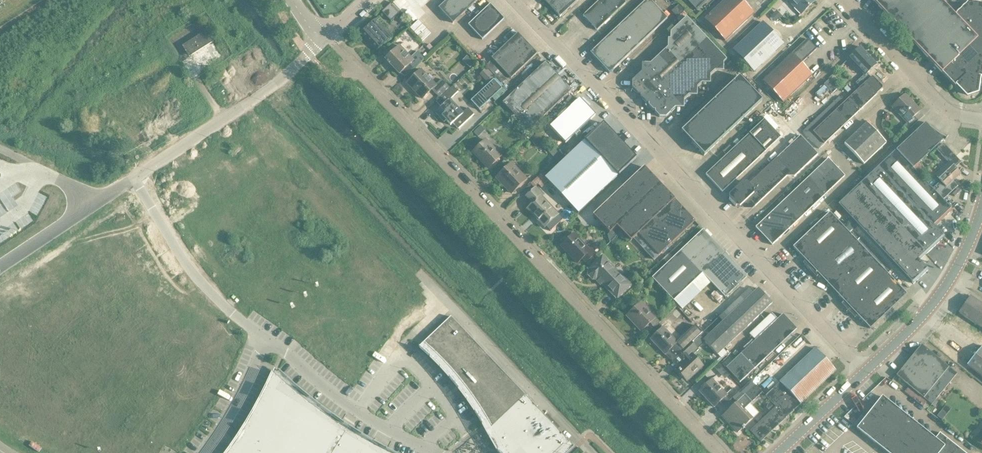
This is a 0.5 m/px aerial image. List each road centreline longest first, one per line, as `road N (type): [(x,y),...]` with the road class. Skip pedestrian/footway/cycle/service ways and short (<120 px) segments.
road 1 (unclassified): [(717,452),(360,75)]
road 2 (unclassified): [(870,370),(518,0)]
road 3 (unclassified): [(321,38),(277,83),(134,179)]
road 4 (unclassified): [(438,452),(356,411),(264,338)]
road 5 (unclassified): [(264,338),(202,283),(134,179)]
road 6 (unclassified): [(870,370),(935,304),(961,266),(981,211)]
road 7 (unclassified): [(981,119),(942,106),(845,0)]
road 8 (unclassified): [(201,452),(264,338)]
road 9 (unclassified): [(778,452),(870,370)]

